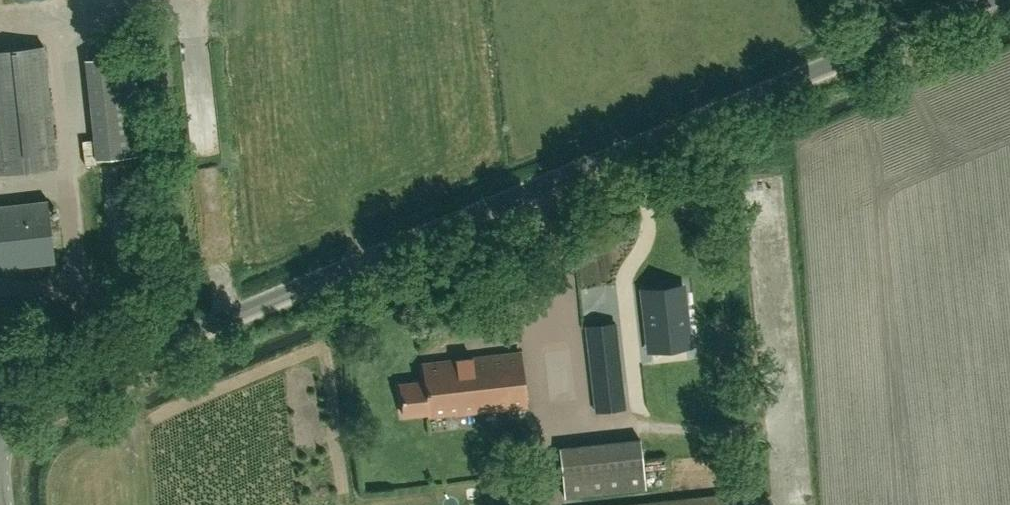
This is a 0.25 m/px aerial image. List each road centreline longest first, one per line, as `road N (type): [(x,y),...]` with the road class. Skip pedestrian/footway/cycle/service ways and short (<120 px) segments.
road 1 (unclassified): [(0,418),(987,0)]

